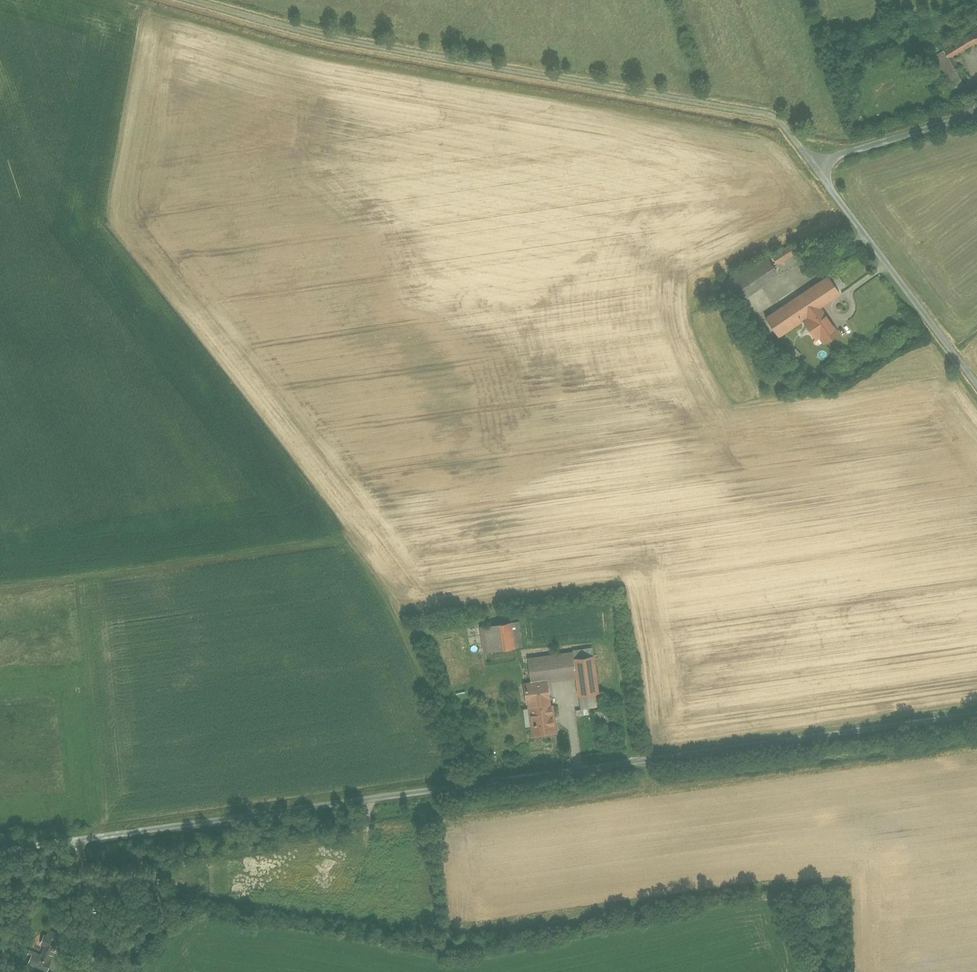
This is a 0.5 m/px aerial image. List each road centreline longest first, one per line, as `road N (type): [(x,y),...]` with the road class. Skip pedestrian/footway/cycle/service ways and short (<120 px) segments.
road 1 (residential): [(976,711),(0,851)]
road 2 (unclassified): [(813,164),(769,116),(309,32),(194,0)]
road 3 (residential): [(813,164),(976,382)]
road 4 (residential): [(976,113),(813,164)]

